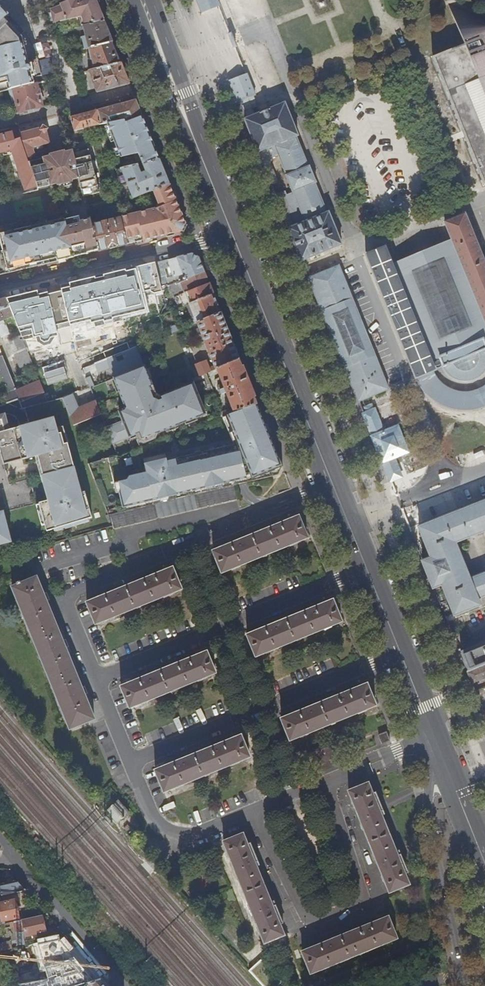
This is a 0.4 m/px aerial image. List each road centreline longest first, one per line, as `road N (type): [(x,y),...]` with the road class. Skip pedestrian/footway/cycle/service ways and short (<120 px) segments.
road 1 (residential): [(96,682),(63,595),(333,485)]
road 2 (residential): [(324,782),(357,878),(354,909),(308,919),(249,811)]
road 3 (residential): [(129,765),(401,653)]
road 4 (residential): [(96,682),(367,570)]
road 5 (primary): [(333,485),(230,229)]
road 6 (residential): [(230,229),(0,288)]
road 7 (residential): [(445,764),(424,803),(460,985)]
road 8 (residential): [(249,811),(181,837),(163,831),(129,765)]
road 9 (residential): [(124,985),(19,861)]
road 10 (primary): [(230,229),(172,79)]

